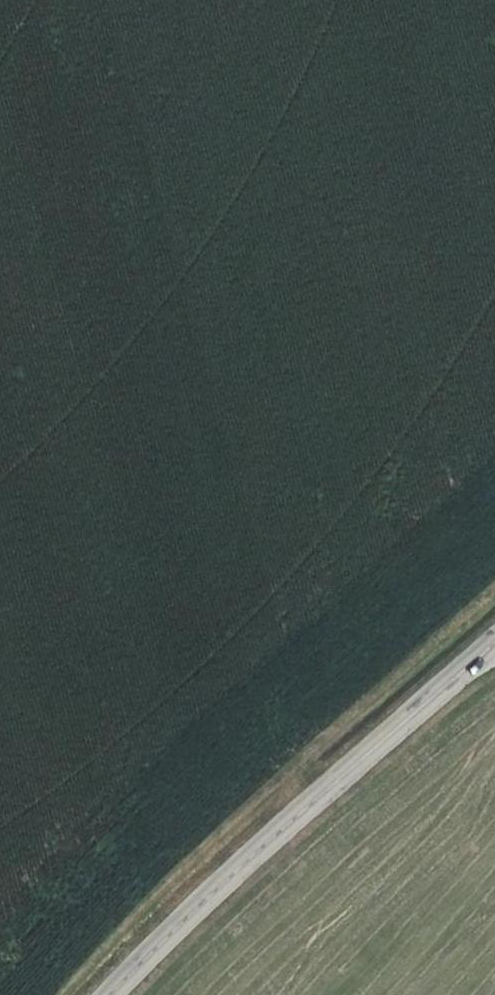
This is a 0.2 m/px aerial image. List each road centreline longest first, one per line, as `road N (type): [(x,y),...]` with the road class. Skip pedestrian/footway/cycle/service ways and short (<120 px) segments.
road 1 (unclassified): [(100,994),(494,635)]

